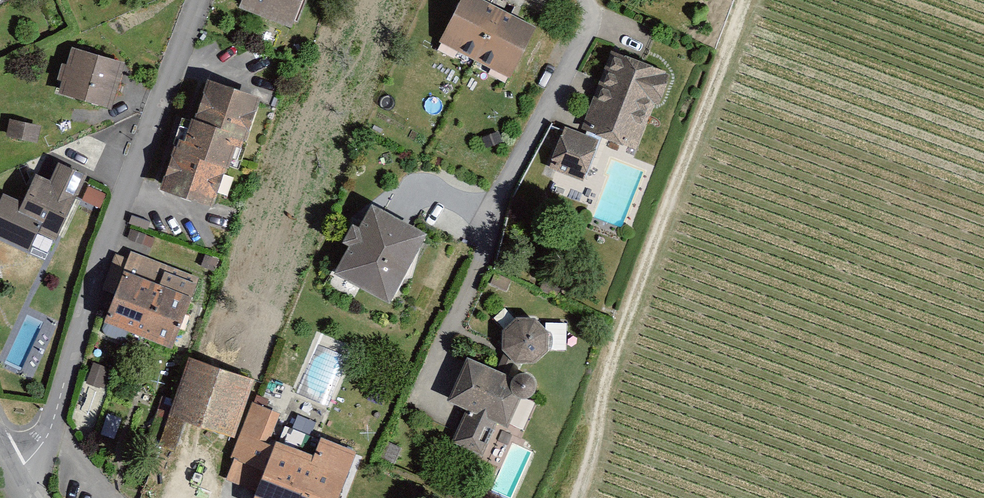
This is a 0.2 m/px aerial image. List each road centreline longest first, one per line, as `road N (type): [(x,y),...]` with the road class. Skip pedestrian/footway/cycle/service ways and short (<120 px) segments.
road 1 (track): [(748,0),(571,497)]
road 2 (residential): [(21,471),(46,423),(193,0)]

